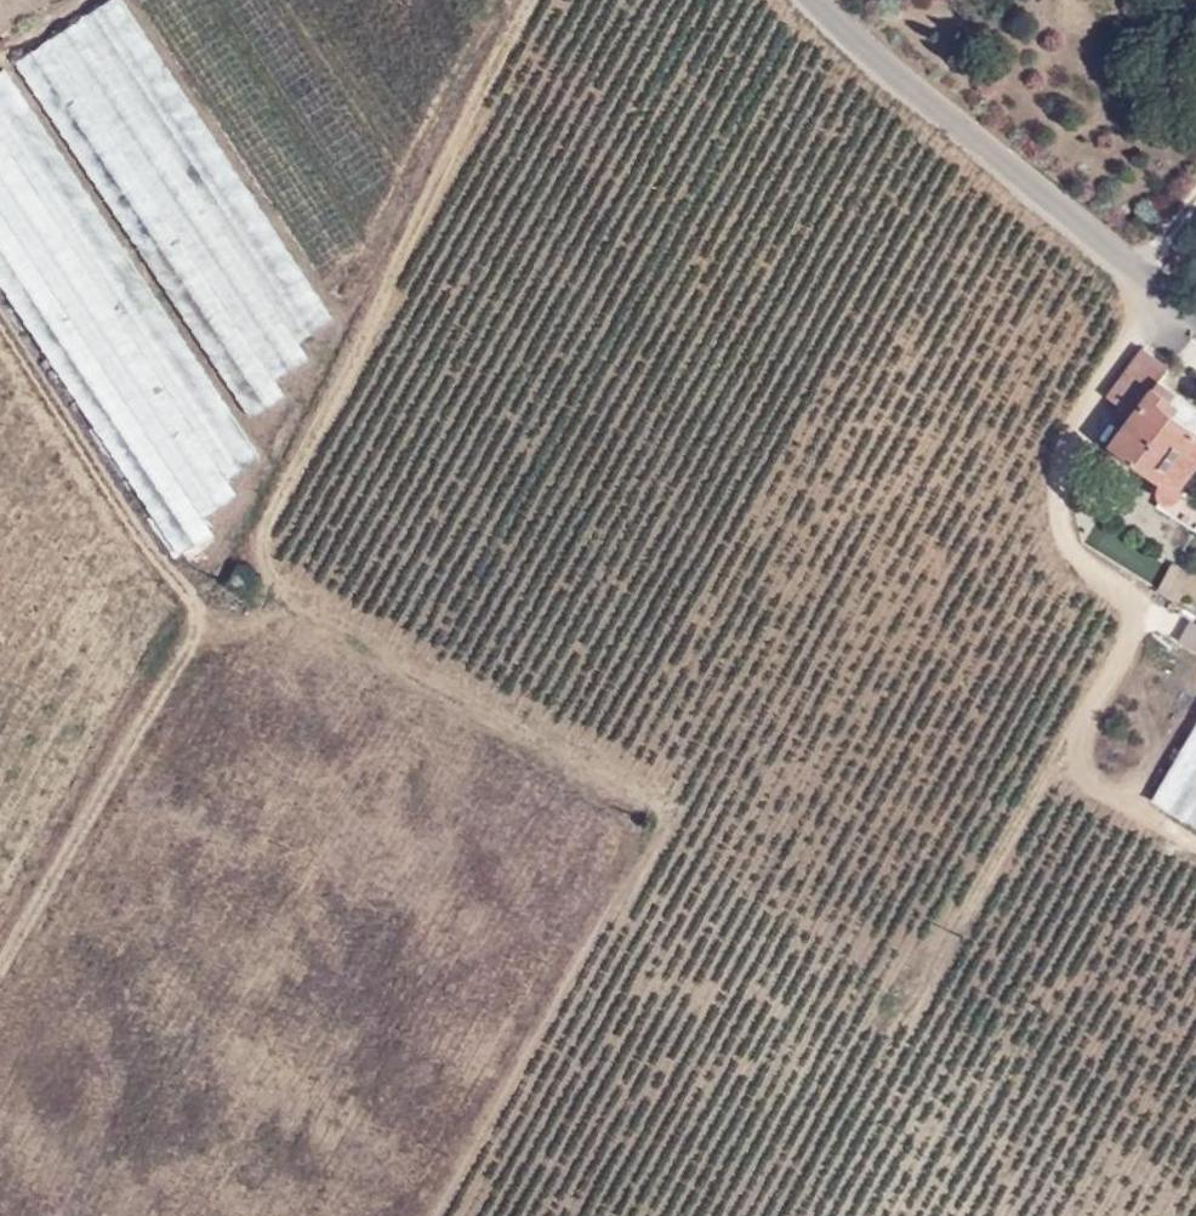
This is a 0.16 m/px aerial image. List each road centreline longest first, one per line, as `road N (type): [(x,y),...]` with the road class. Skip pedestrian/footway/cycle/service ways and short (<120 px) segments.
road 1 (unclassified): [(825,0),(904,77),(1195,316)]

